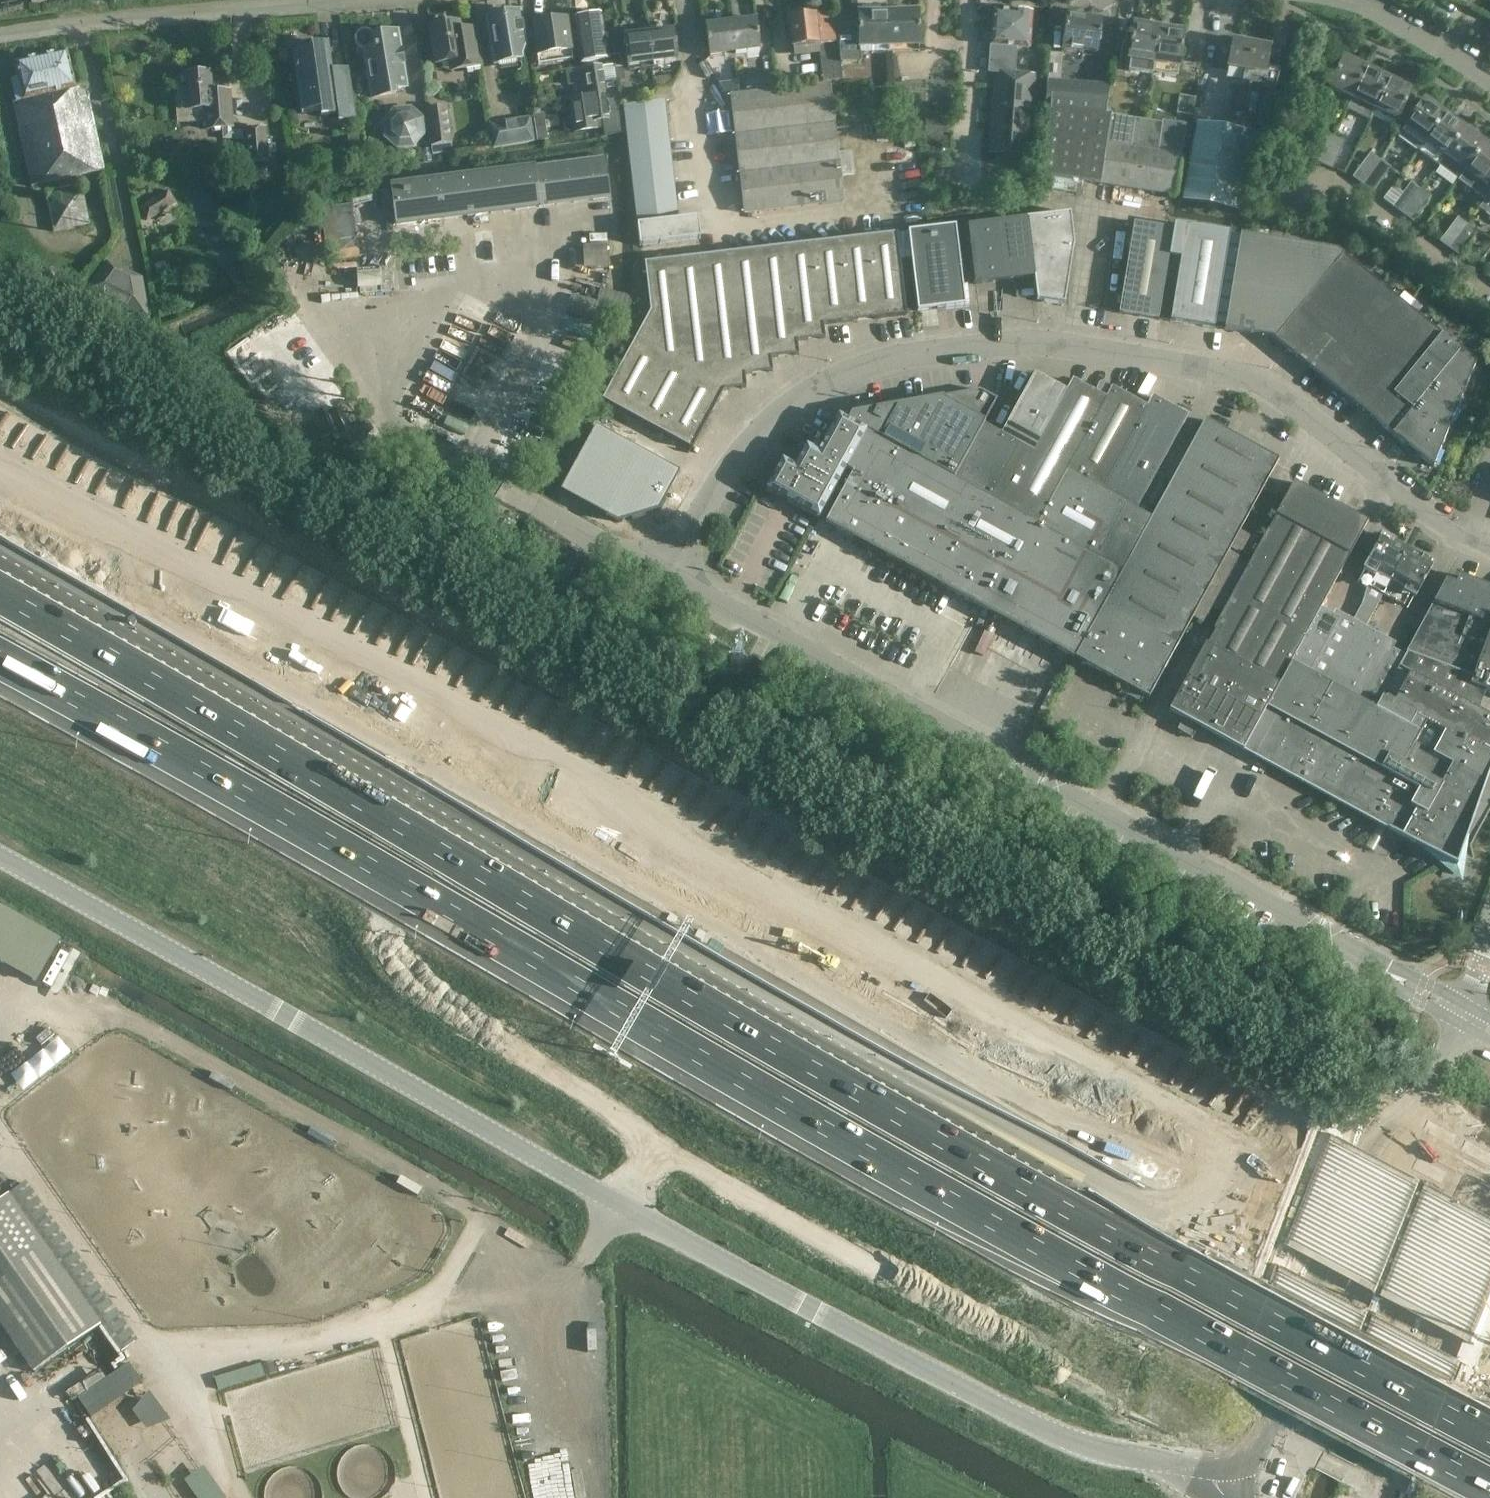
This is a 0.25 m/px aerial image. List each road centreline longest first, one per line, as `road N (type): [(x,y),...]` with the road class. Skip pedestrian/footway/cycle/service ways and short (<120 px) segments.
road 1 (motorway): [(1489,1290),(1305,1196),(0,459)]
road 2 (unclassified): [(0,857),(806,1310),(1054,1436),(1147,1465),(1212,1468)]
road 3 (residential): [(1489,543),(1450,528),(1258,386),(1093,349),(1009,343),(895,359),(833,381),(742,446),(650,569)]
road 4 (motorway): [(0,516),(246,664),(804,1051)]
road 5 (unclassified): [(1465,1014),(650,569)]
road 6 (motorway): [(0,629),(391,848),(804,1051)]
road 7 (motorway): [(0,671),(804,1051)]
road 8 (motorway): [(804,1051),(1259,1321),(1489,1440)]
road 9 (tertiary): [(1212,1468),(1253,1449),(1277,1417),(1465,1014)]
road 10 (track): [(0,1150),(162,1381),(215,1466),(225,1497)]
road 11 (residential): [(0,39),(301,0)]
road 12 (unclassified): [(650,569),(502,486)]
road 13 (residential): [(1343,0),(1425,33),(1489,81)]

